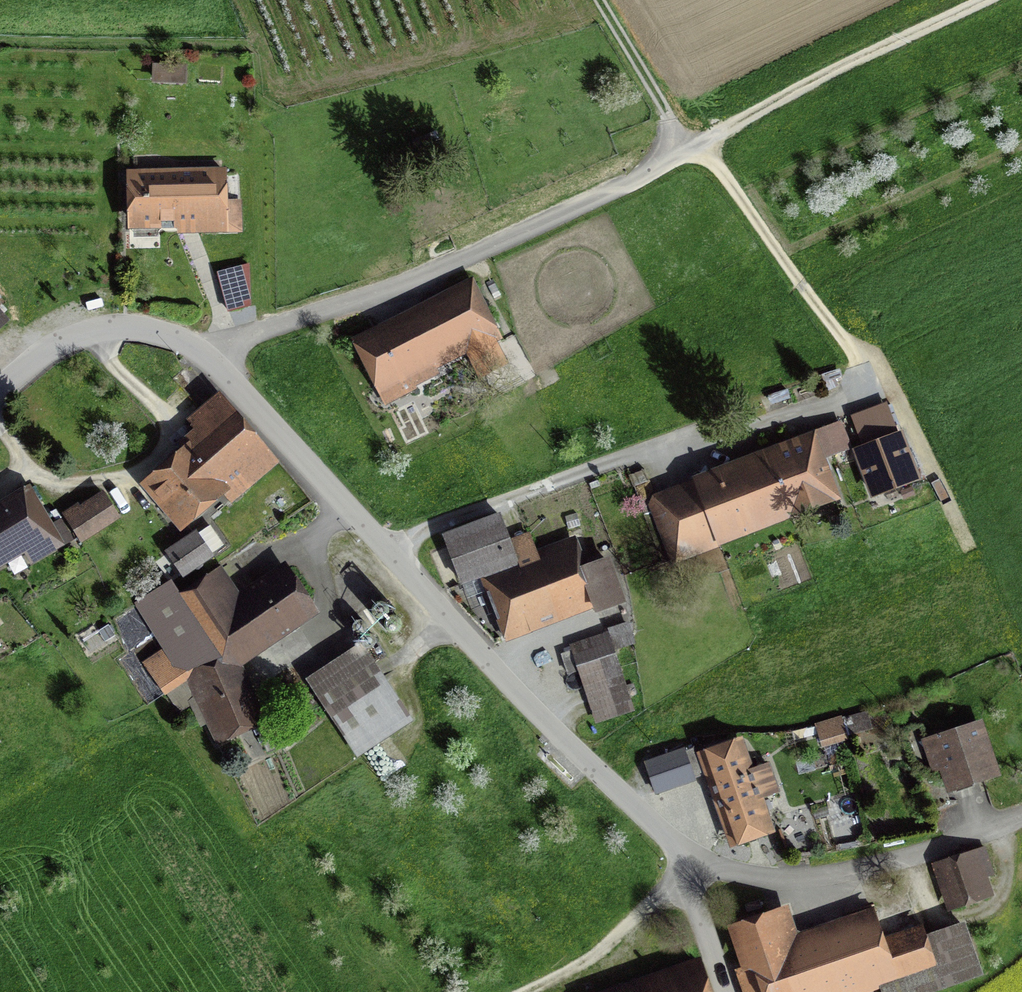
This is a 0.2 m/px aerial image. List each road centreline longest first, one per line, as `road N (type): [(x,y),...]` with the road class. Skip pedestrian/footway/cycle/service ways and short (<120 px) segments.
road 1 (residential): [(729,991),(700,864),(568,742),(213,363),(169,334),(111,327),(57,346),(0,392)]
road 2 (track): [(1007,0),(615,190),(458,260),(258,333),(213,363)]
road 3 (track): [(853,389),(857,365),(840,334),(697,152)]
road 4 (track): [(544,991),(624,949),(700,864)]
road 5 (track): [(600,0),(697,152)]

